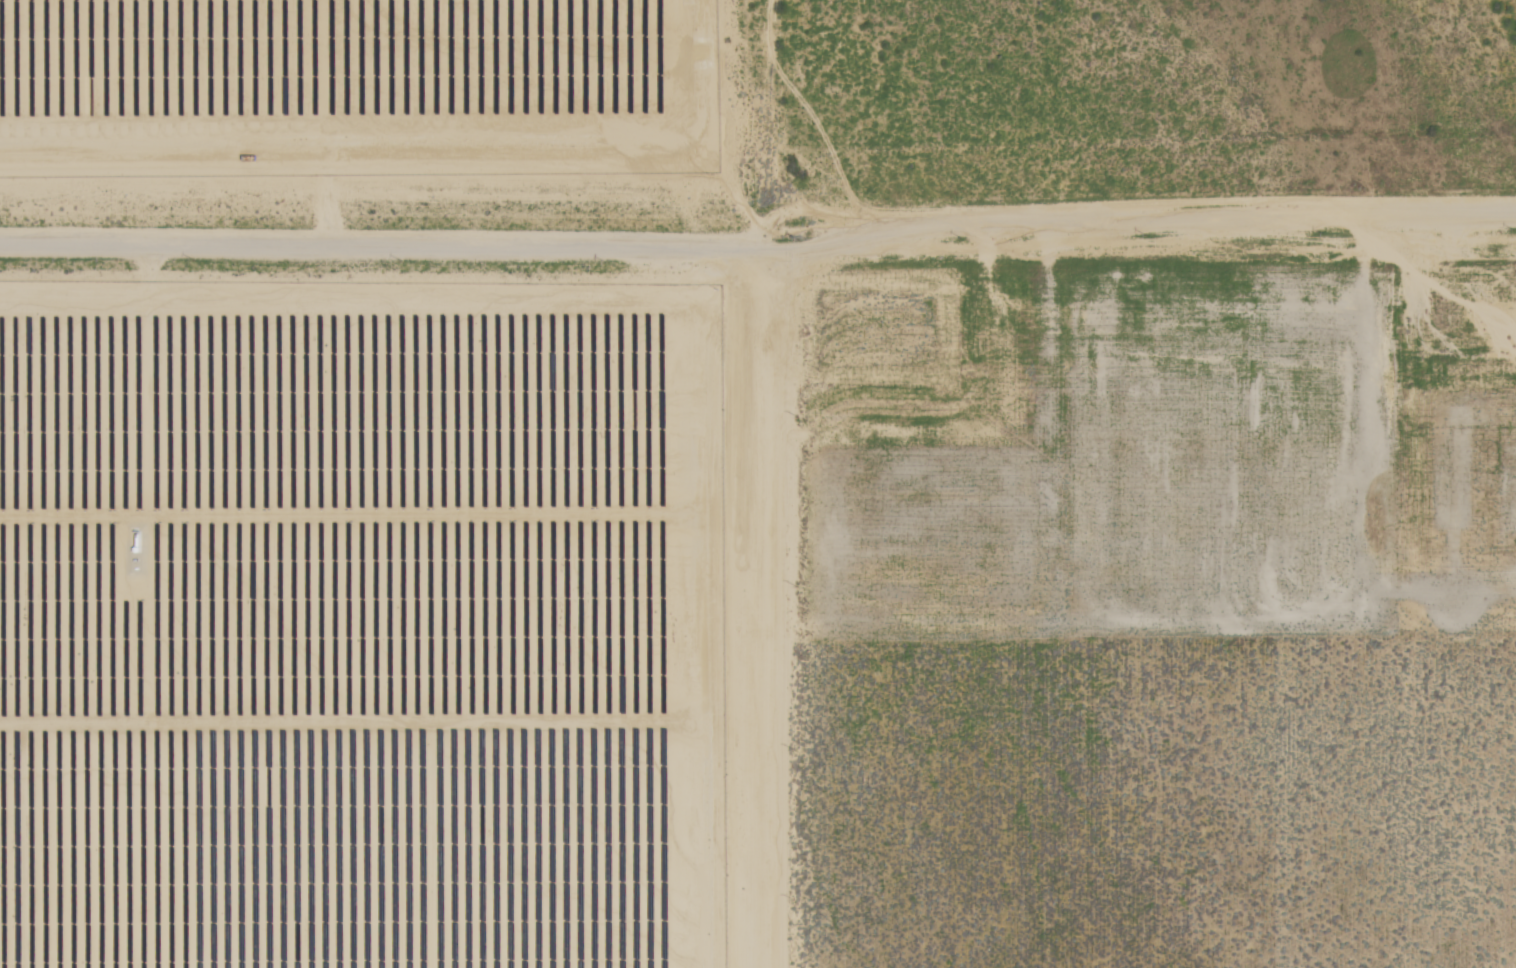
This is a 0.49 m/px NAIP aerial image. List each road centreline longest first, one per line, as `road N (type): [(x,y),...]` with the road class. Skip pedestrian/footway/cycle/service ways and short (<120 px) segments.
road 1 (residential): [(771,967),(770,435),(755,251),(761,198)]
road 2 (residential): [(755,251),(803,250),(923,222),(1515,222)]
road 3 (residential): [(0,243),(755,251)]
road 4 (residential): [(761,198),(774,0)]

